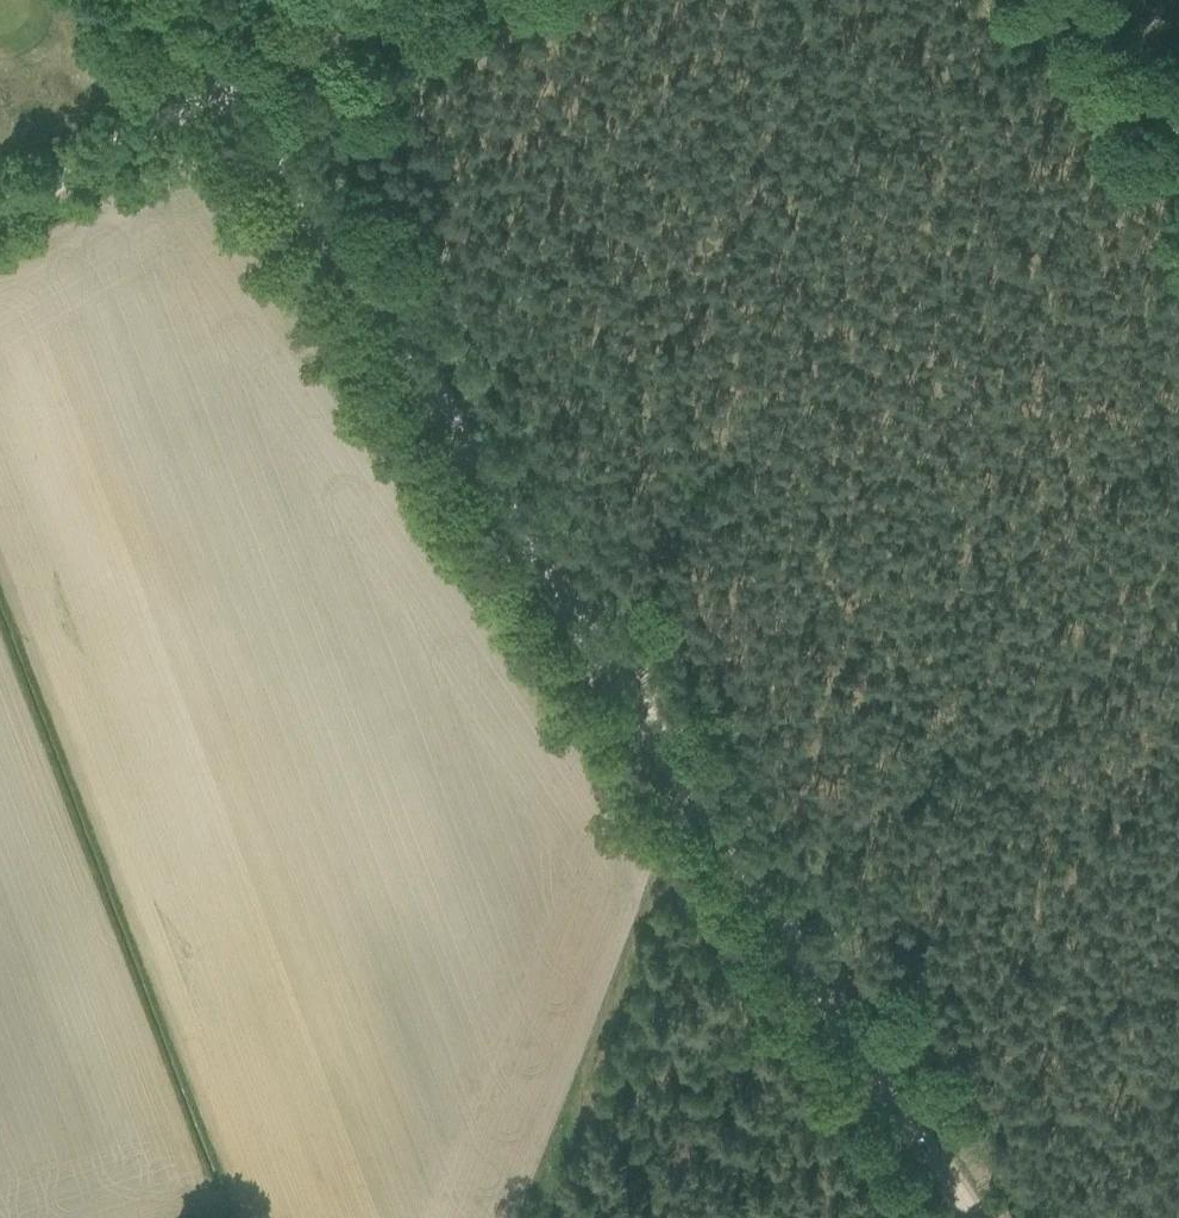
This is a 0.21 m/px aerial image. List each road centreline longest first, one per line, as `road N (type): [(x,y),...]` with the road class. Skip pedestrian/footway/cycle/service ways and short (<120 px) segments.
road 1 (unclassified): [(965,1217),(228,83)]
road 2 (track): [(993,0),(1065,62),(1178,229)]
road 3 (unclassified): [(228,83),(0,213)]
road 4 (unclassified): [(376,0),(228,83)]

